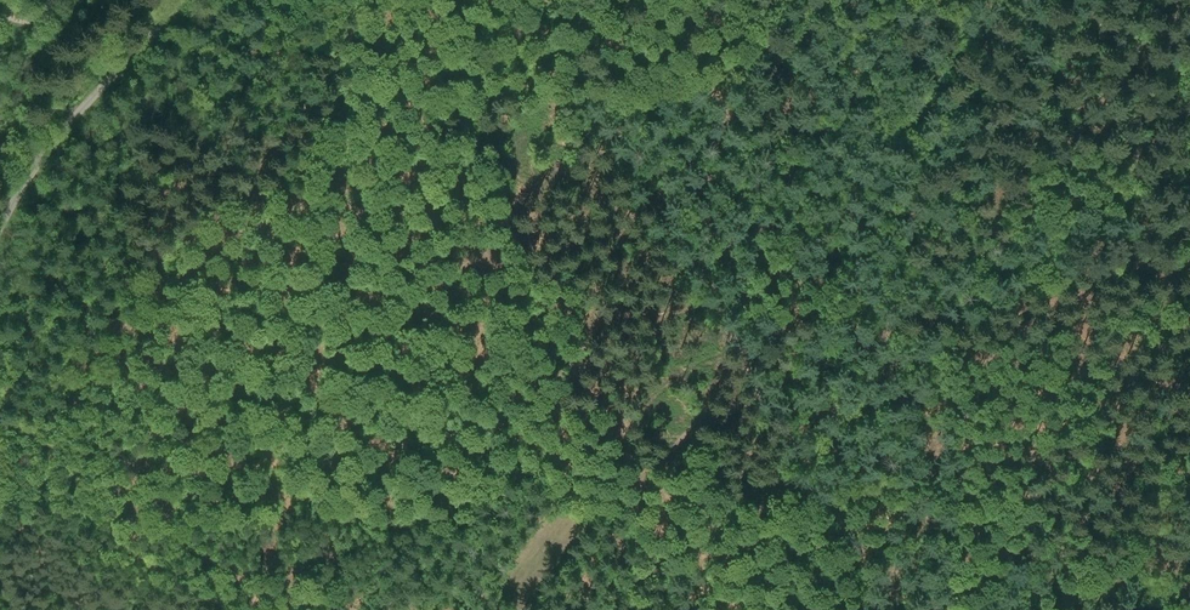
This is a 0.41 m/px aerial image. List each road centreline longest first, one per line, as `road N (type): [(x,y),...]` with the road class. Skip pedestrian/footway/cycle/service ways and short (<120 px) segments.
road 1 (track): [(889,609),(773,415),(757,409),(710,418),(666,462),(587,516)]
road 2 (track): [(773,415),(724,318),(573,72)]

